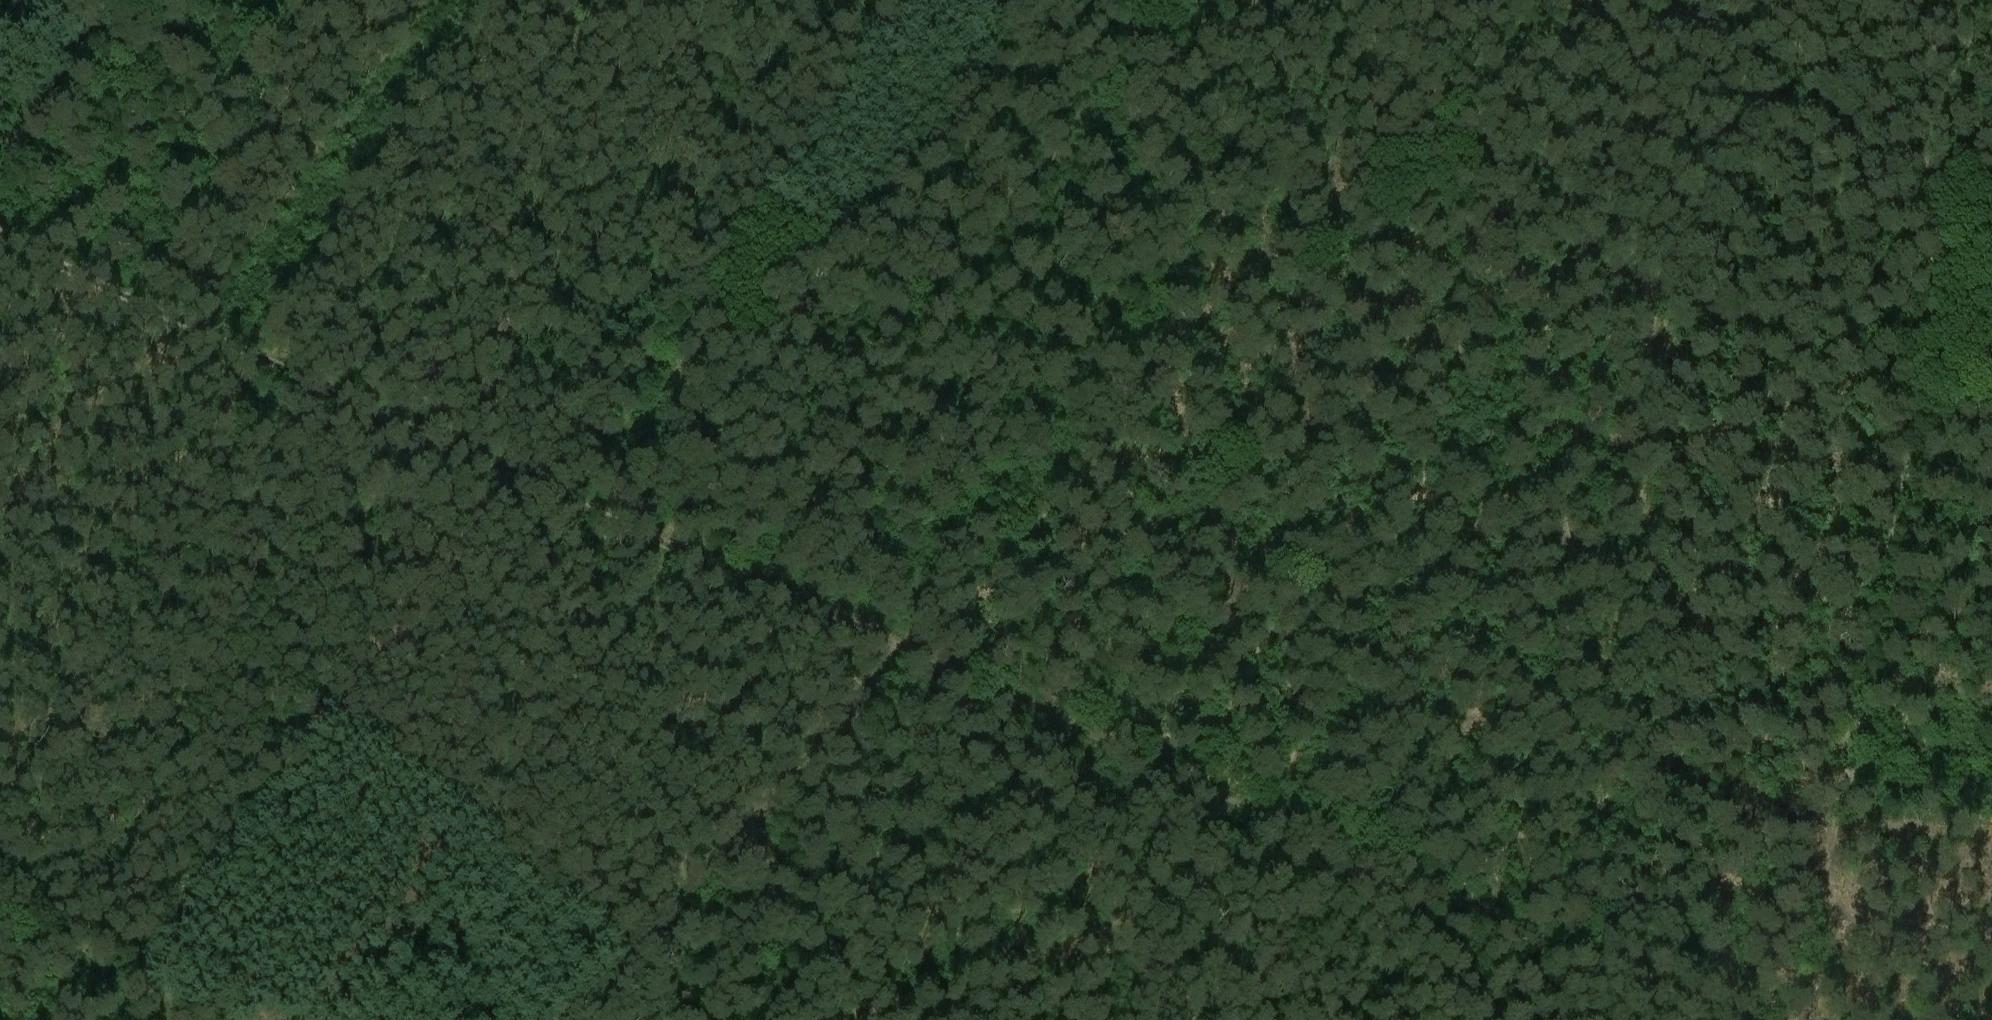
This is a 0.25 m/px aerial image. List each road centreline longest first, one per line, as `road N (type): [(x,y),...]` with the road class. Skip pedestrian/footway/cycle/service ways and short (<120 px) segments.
road 1 (track): [(1991,41),(1925,370),(1927,403),(1863,660),(1854,775),(1795,1019)]
road 2 (residential): [(119,0),(0,162)]

